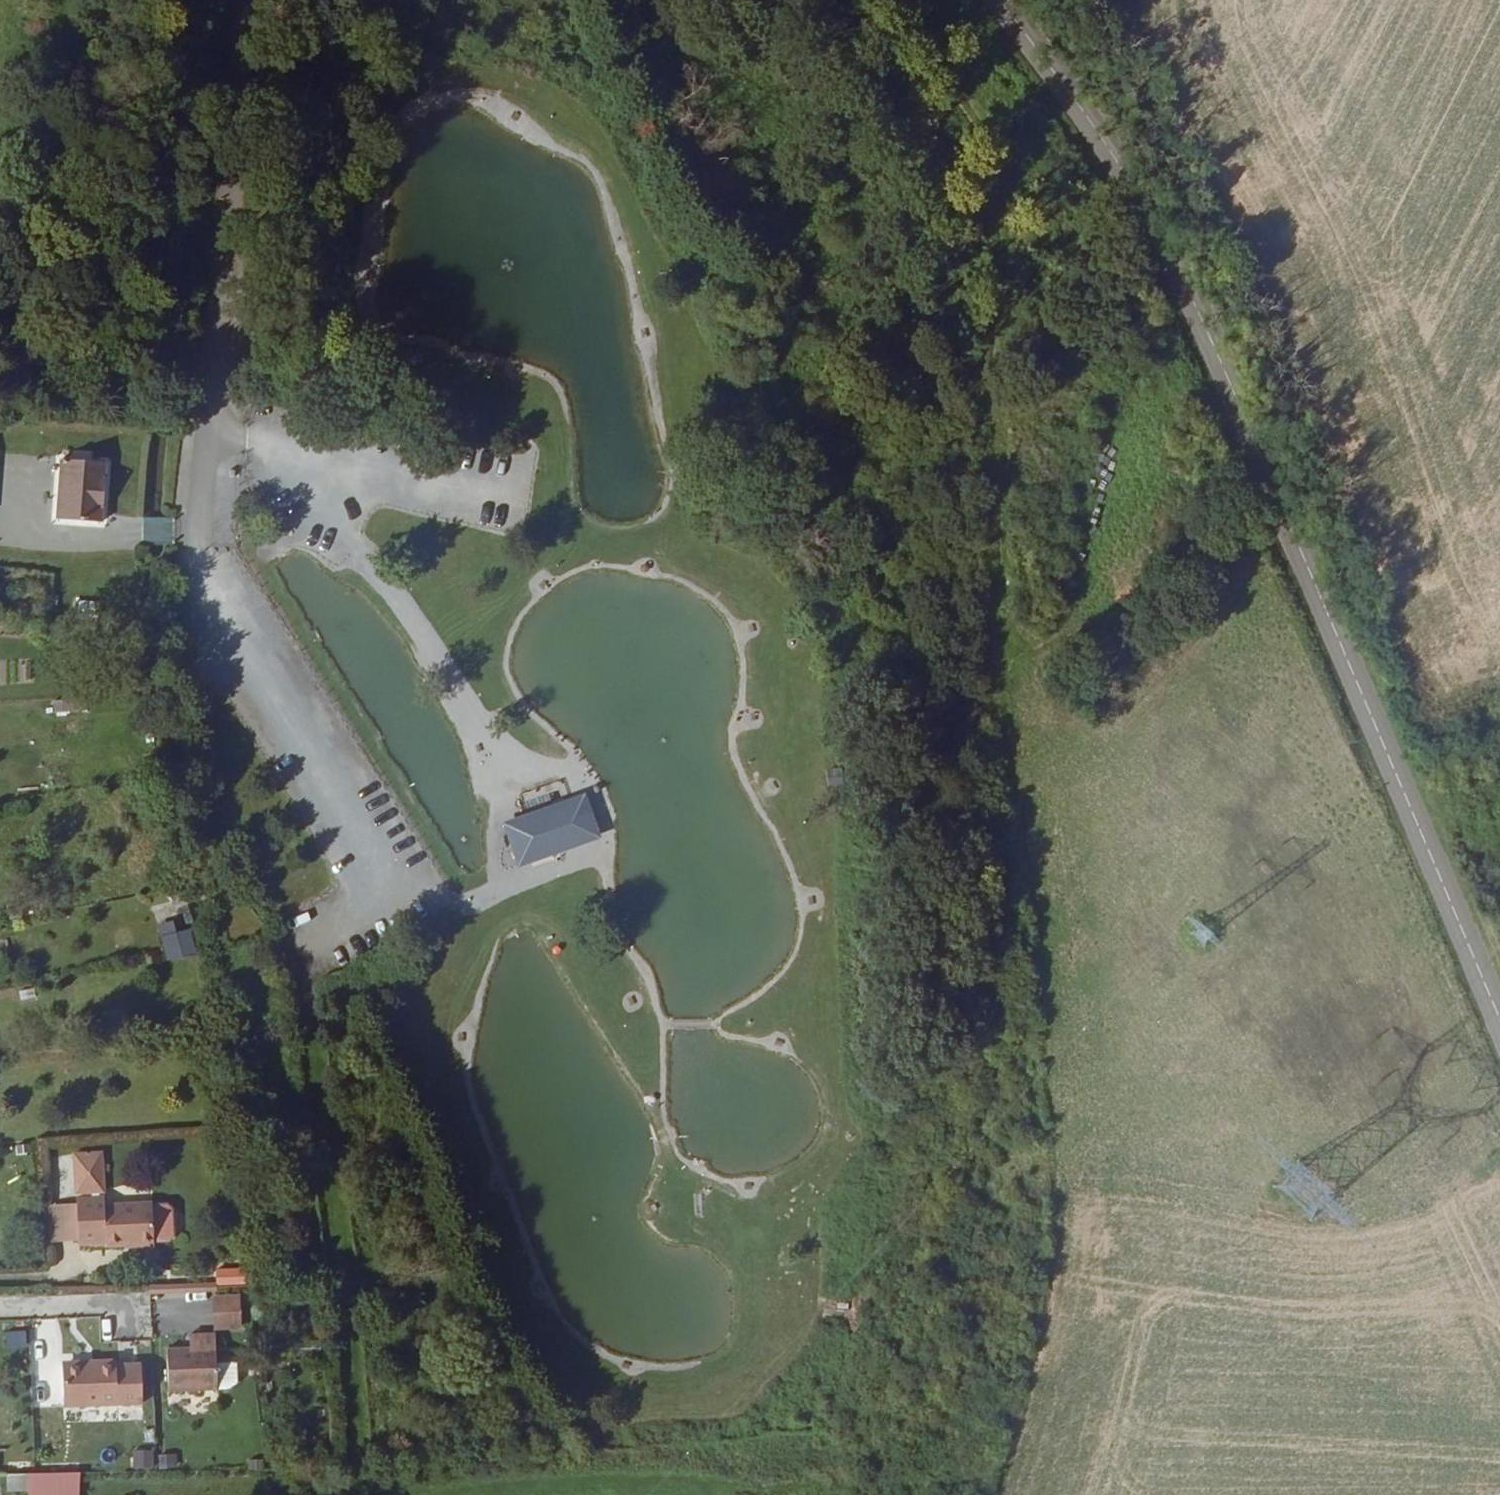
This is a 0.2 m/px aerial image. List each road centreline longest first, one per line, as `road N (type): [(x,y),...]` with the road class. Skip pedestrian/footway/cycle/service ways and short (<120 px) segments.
road 1 (tertiary): [(1499,1013),(1187,280),(1093,116),(1002,0)]

